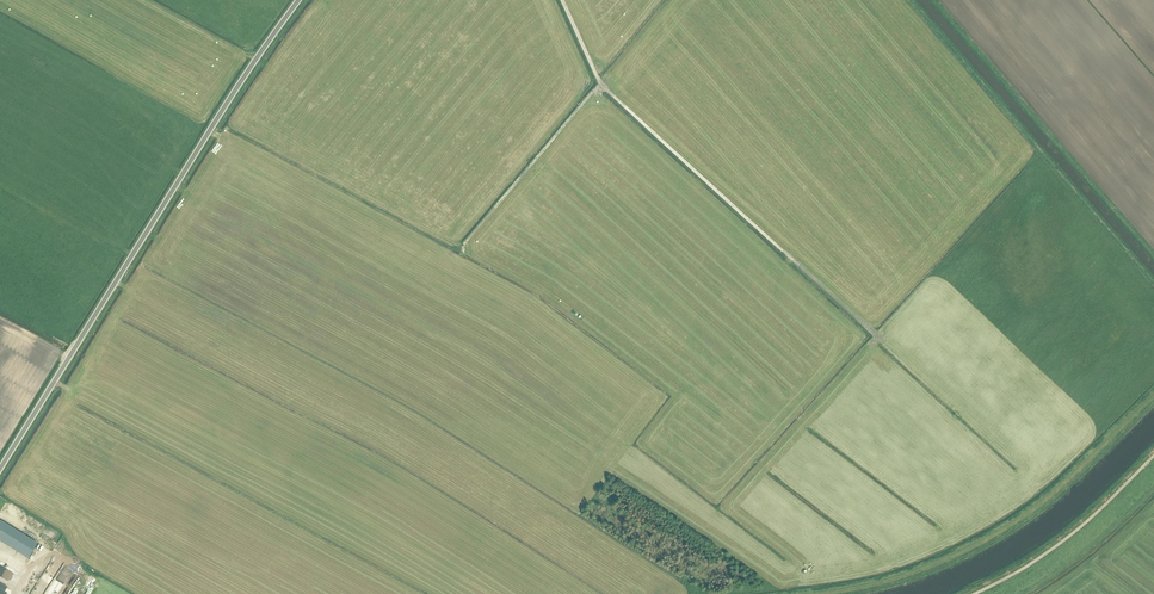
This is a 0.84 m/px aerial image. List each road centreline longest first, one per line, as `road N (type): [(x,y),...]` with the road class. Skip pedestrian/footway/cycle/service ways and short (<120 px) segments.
road 1 (tertiary): [(0,468),(298,0)]

